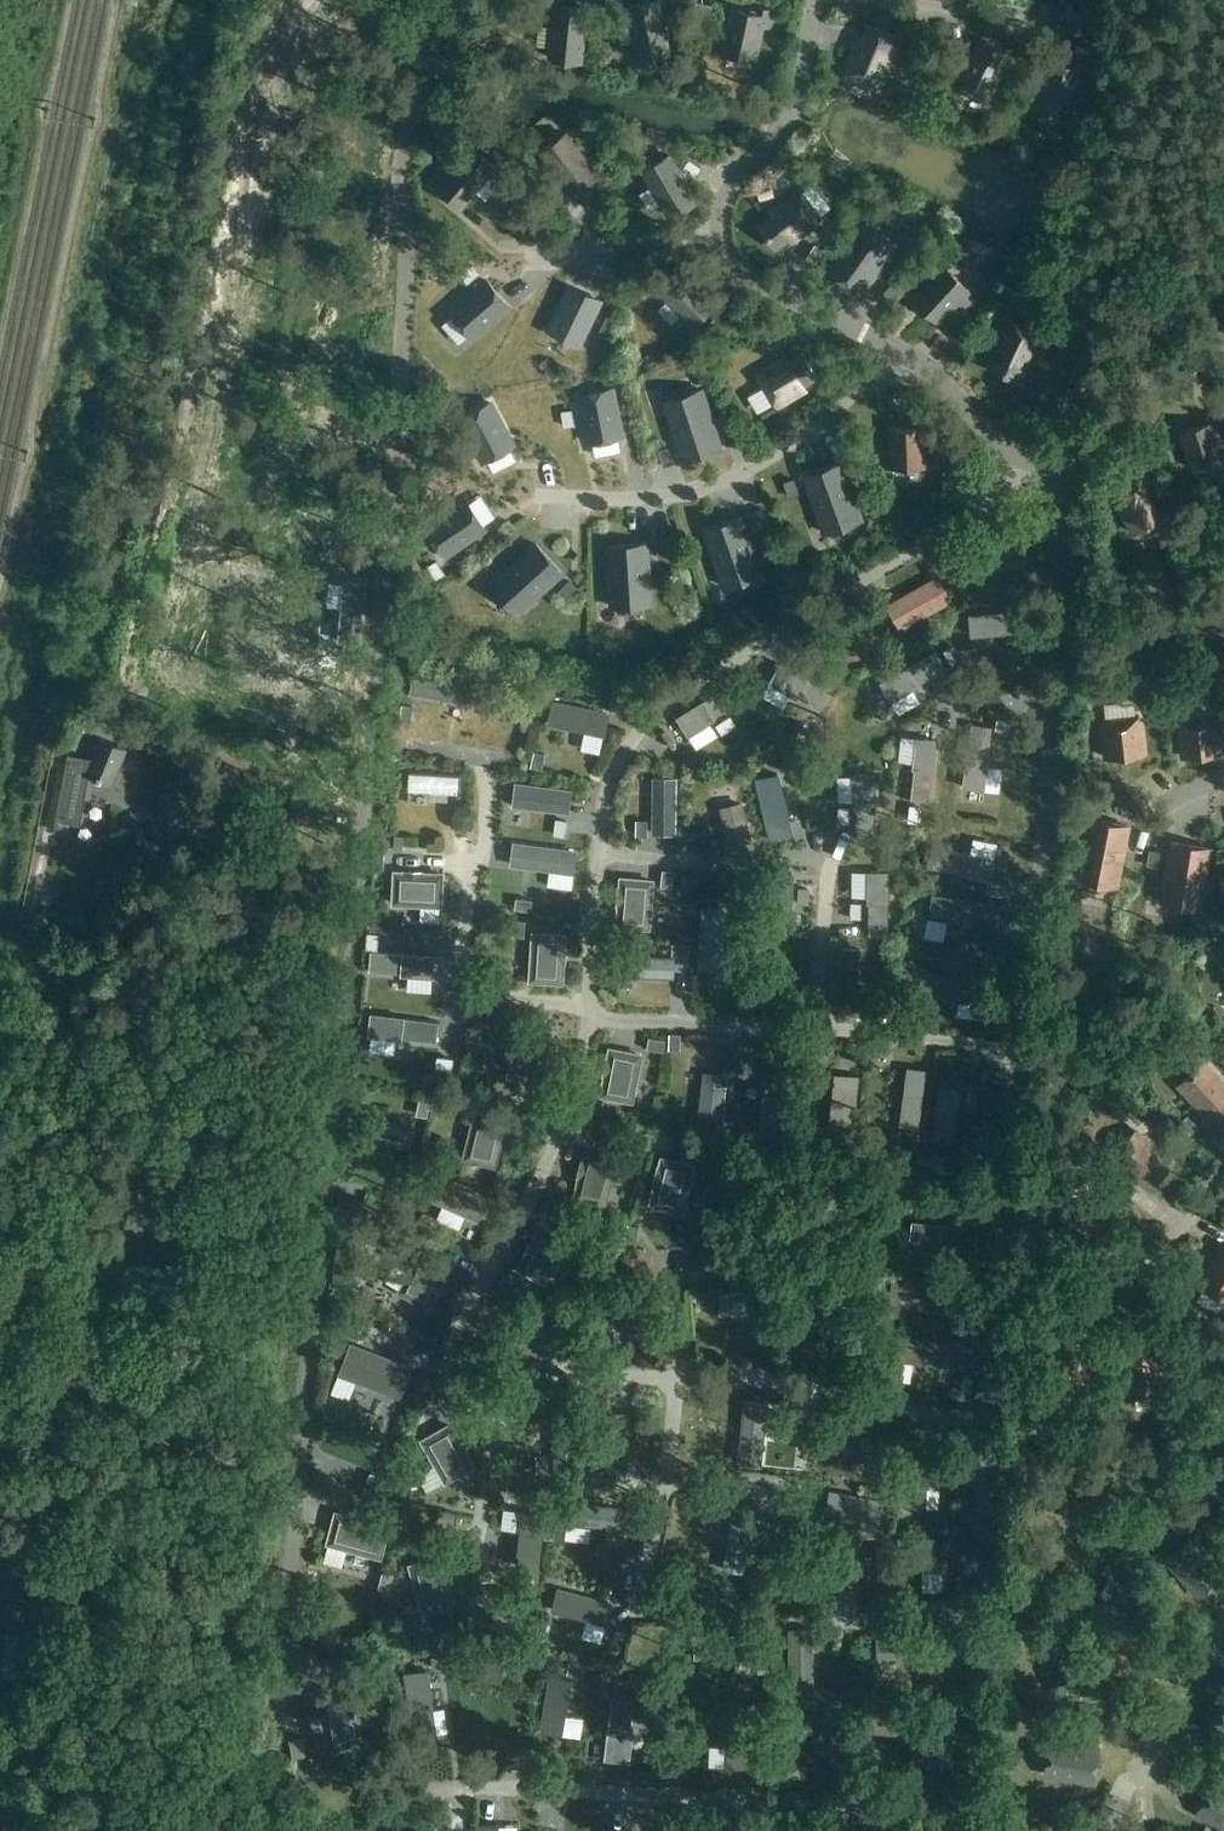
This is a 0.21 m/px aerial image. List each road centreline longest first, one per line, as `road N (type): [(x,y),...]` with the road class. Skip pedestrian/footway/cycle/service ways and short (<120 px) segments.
road 1 (track): [(413,93),(241,1830)]
road 2 (residential): [(1061,452),(1056,700),(986,1462)]
road 3 (residential): [(549,495),(674,495),(712,486),(821,421),(900,351)]
road 4 (residential): [(986,1462),(971,1652),(969,1830)]
road 5 (residential): [(817,0),(807,74),(759,160),(728,185),(718,233)]
road 6 (residential): [(986,1462),(1223,1498)]
road 7 (residential): [(718,233),(748,277),(900,351)]
road 8 (residential): [(900,351),(947,384),(1027,469),(1061,452)]
road 9 (residential): [(513,251),(718,233)]
road 10 (residential): [(1045,21),(846,0)]
road 11 (residential): [(1061,452),(1223,355)]
road 12 (residential): [(1223,1625),(1155,1742)]
road 13 (residential): [(1134,1263),(1180,1239),(1223,1178)]

